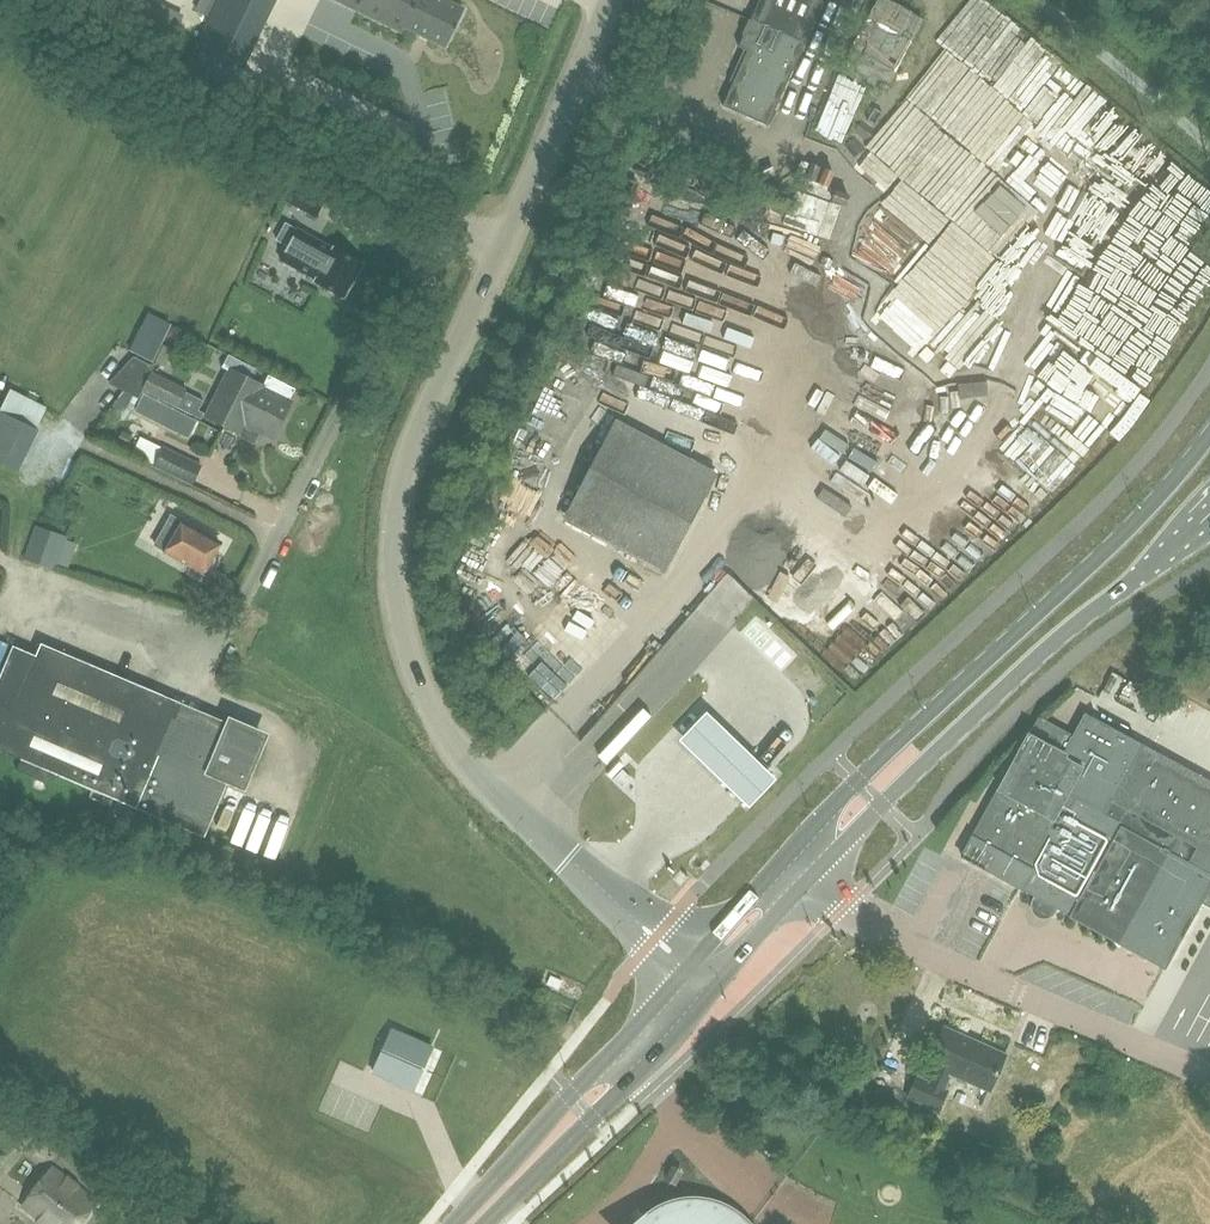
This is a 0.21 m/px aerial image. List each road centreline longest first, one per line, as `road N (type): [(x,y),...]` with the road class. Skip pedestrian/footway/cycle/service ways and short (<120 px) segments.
road 1 (unclassified): [(688,970),(450,746),(413,685),(387,563),(406,457),(562,118),(605,0)]
road 2 (secondary): [(1209,434),(1152,509),(787,857)]
road 3 (secondary): [(810,877),(1075,622),(1209,513)]
road 4 (residential): [(810,877),(858,922),(1209,1073)]
road 5 (secondary): [(688,970),(454,1223)]
road 6 (secondary): [(484,1223),(708,990)]
road 7 (secondary): [(708,990),(810,877)]
road 8 (secondary): [(787,857),(688,970)]

